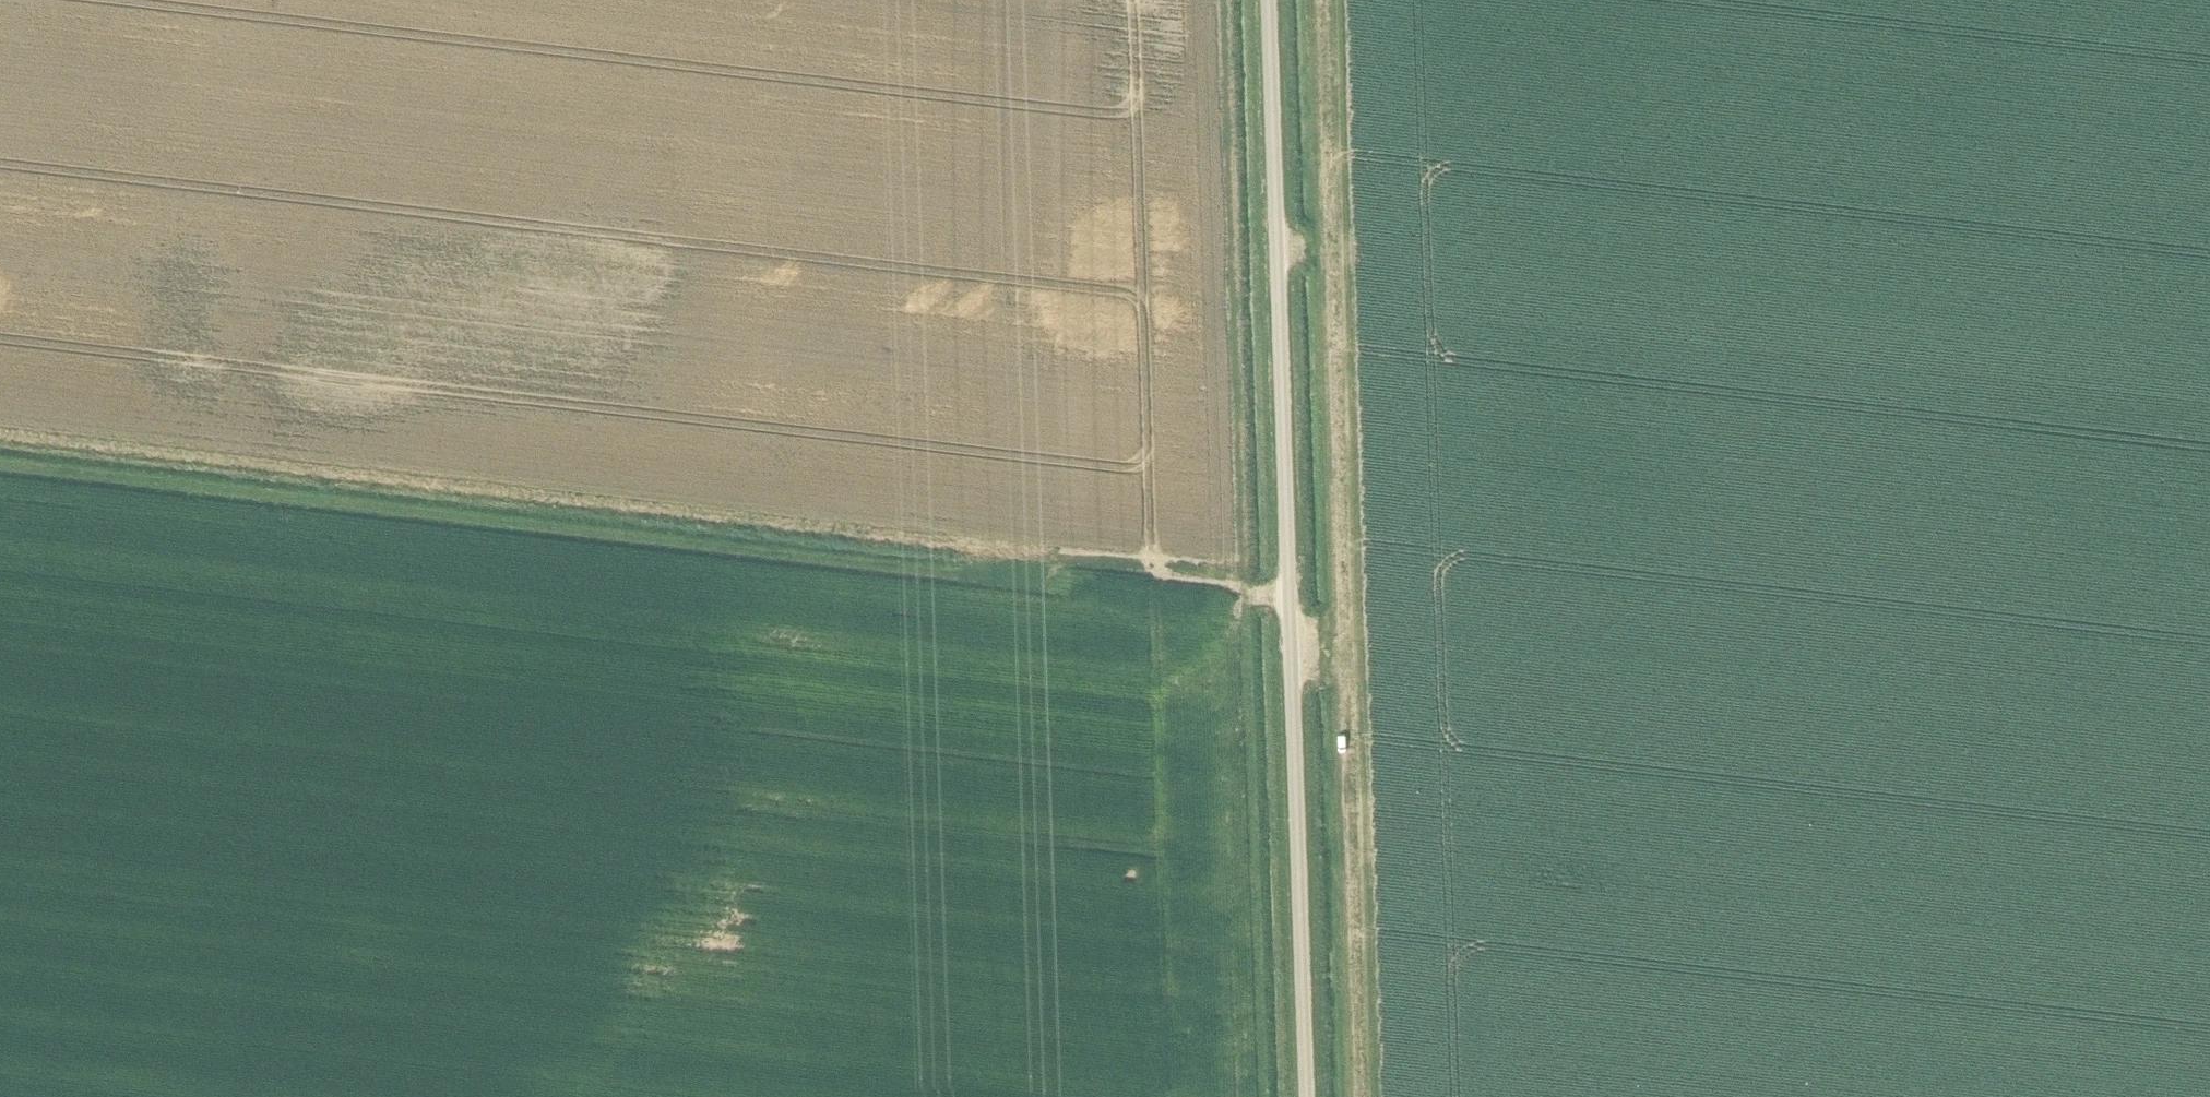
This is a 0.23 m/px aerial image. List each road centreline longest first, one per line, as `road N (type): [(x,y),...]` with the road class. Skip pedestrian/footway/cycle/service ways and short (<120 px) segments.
road 1 (unclassified): [(1308,1096),(1270,0)]

